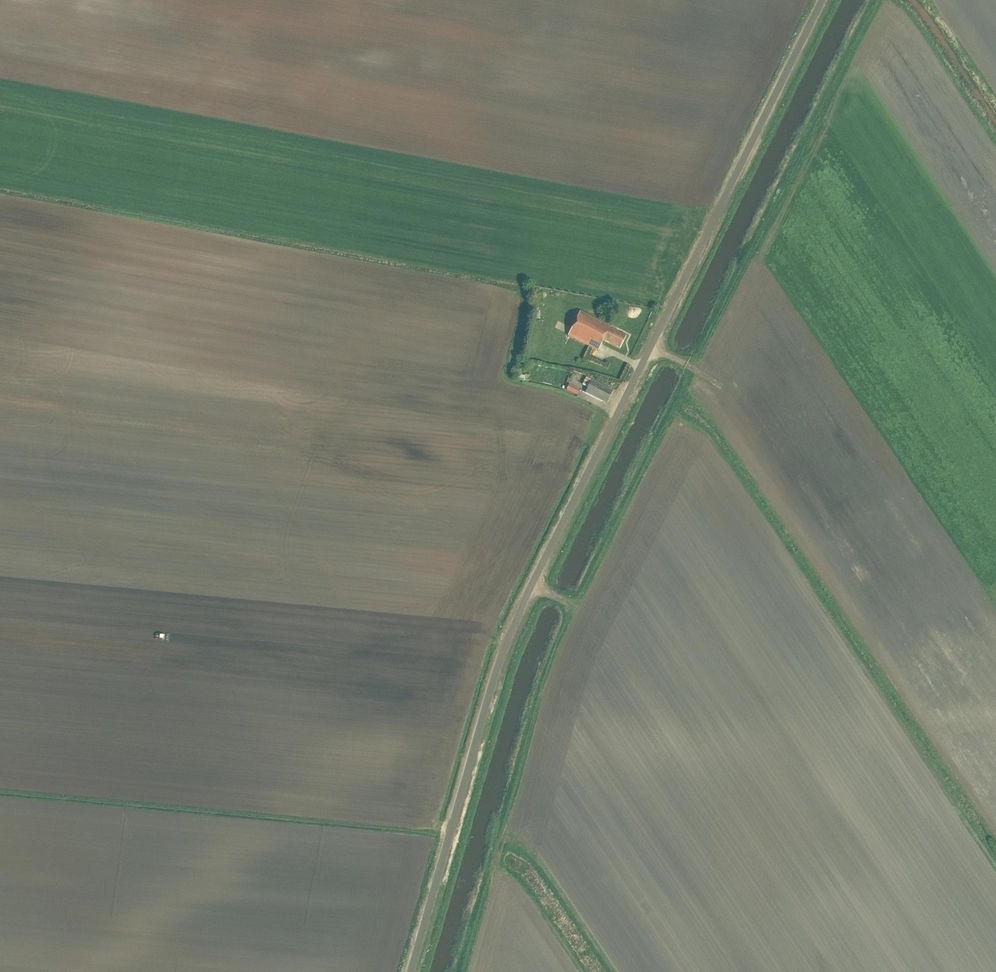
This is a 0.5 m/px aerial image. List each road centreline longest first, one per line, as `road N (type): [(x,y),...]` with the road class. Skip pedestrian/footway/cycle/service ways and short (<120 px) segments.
road 1 (unclassified): [(411,971),(510,631),(823,0)]

